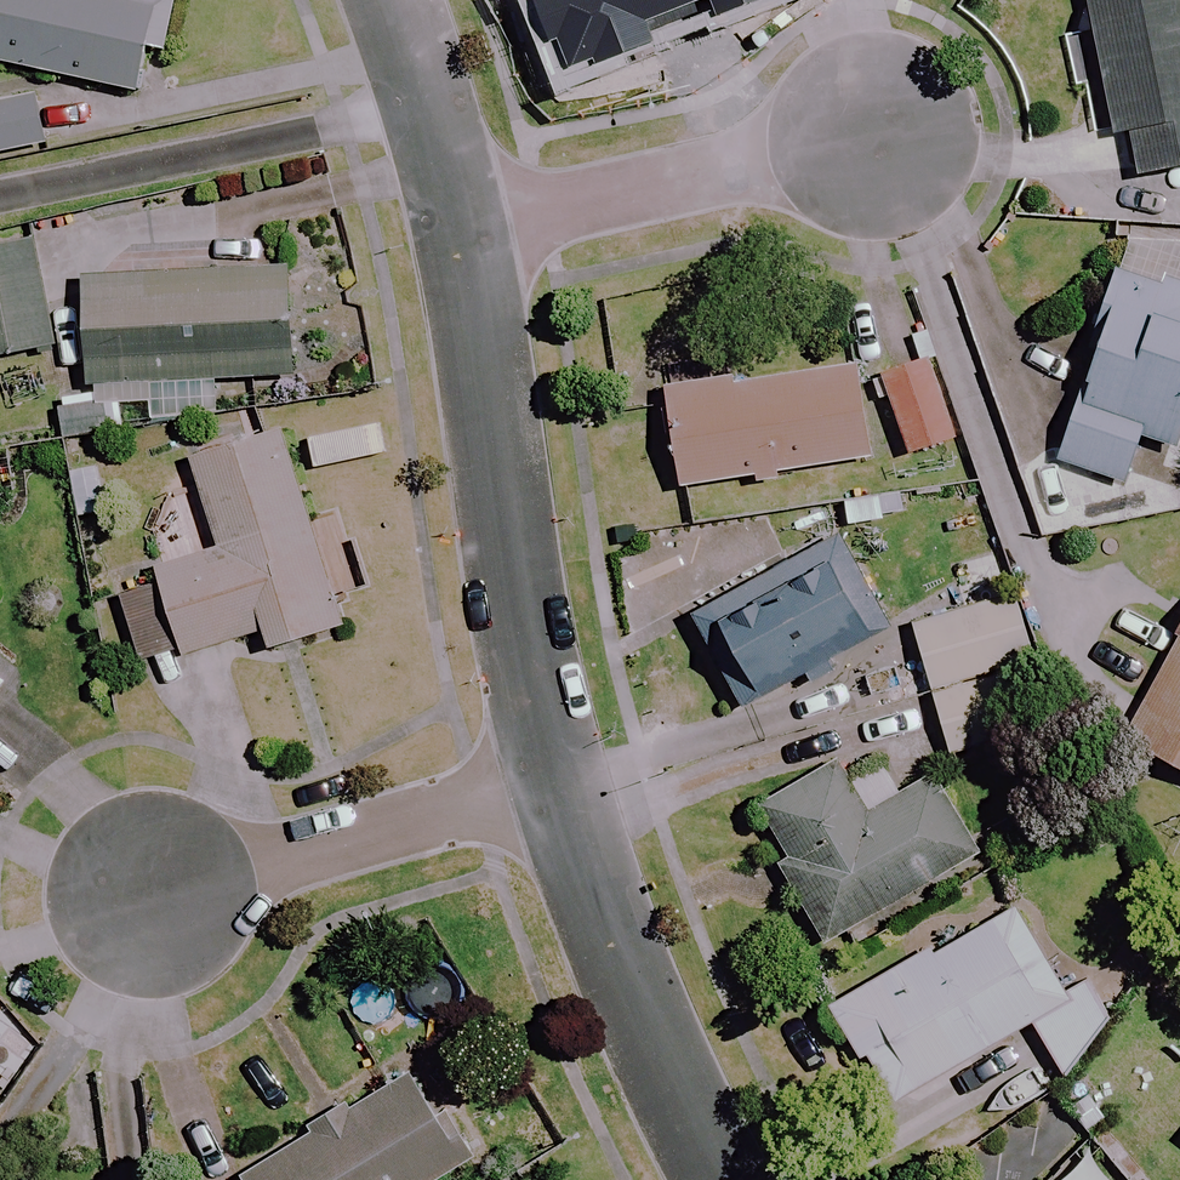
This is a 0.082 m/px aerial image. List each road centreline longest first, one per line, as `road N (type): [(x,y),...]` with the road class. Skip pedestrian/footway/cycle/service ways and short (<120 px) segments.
road 1 (residential): [(554,779),(460,240)]
road 2 (residential): [(723,1179),(554,779)]
road 3 (residential): [(874,130),(460,240)]
road 4 (residential): [(155,894),(554,779)]
road 5 (residential): [(460,240),(424,93),(385,0)]

